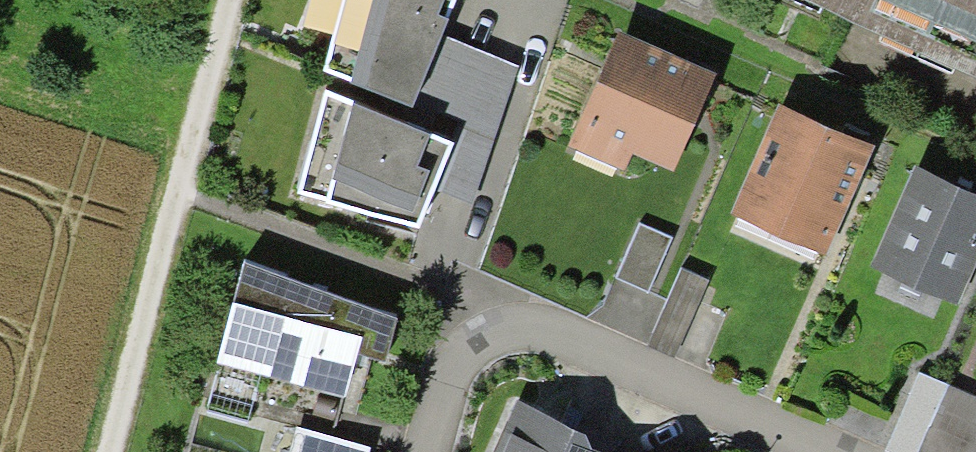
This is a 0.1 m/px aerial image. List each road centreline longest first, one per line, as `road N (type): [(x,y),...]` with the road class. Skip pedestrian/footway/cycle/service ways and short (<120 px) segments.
road 1 (residential): [(431,451),(468,346),(491,327),(533,327),(841,451)]
road 2 (track): [(109,451),(179,192)]

